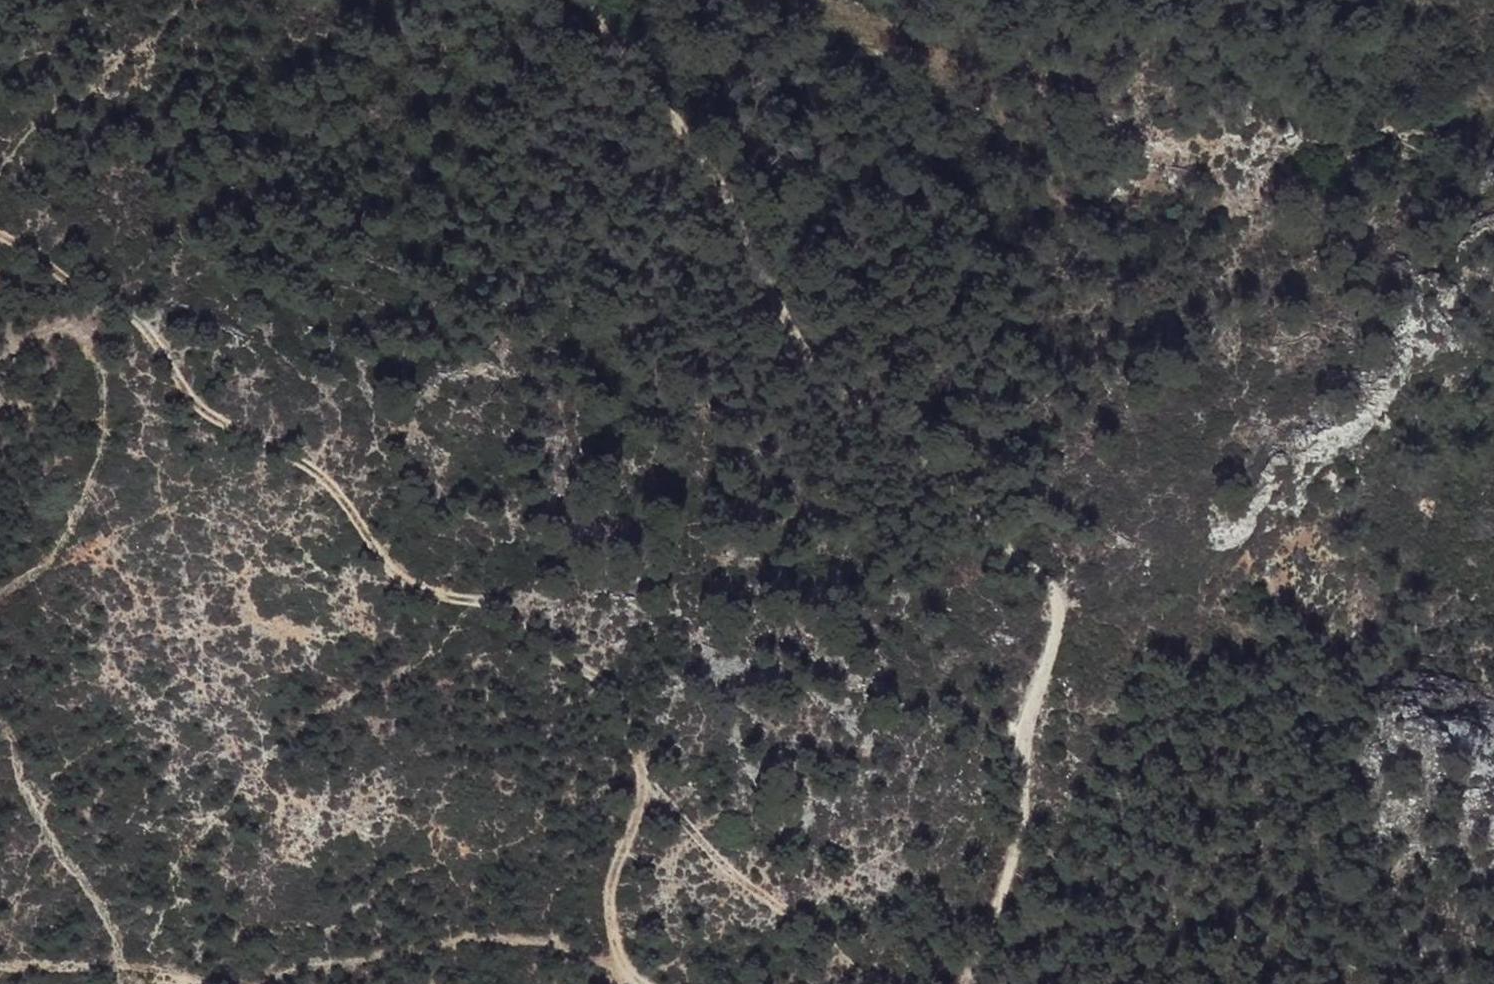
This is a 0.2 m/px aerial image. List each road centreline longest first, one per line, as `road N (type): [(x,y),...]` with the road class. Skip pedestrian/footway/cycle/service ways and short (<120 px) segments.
road 1 (track): [(969,983),(1029,805),(1027,725),(1053,587),(876,440),(805,363),(682,121),(609,33),(593,0)]
road 2 (track): [(645,983),(612,894),(651,770),(617,698),(557,660),(524,623),(407,578),(321,479),(221,422),(178,382),(140,321),(0,237)]

